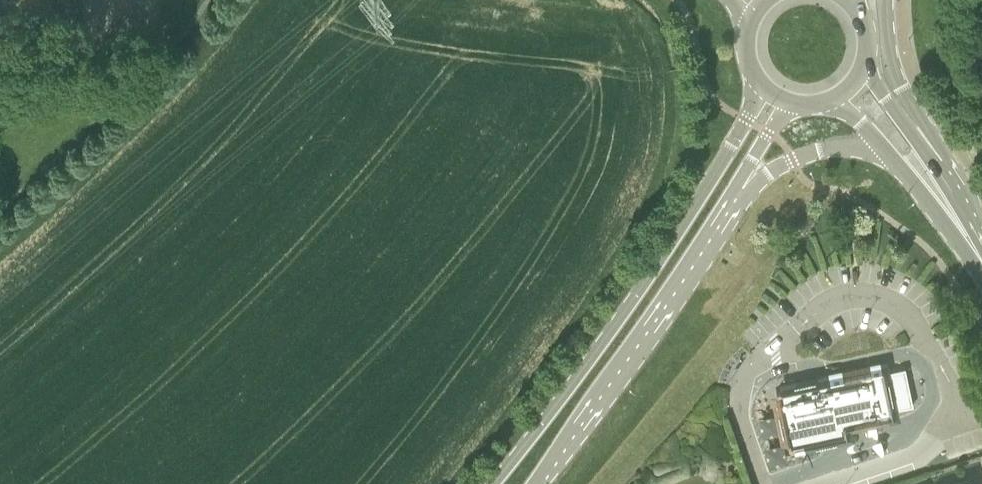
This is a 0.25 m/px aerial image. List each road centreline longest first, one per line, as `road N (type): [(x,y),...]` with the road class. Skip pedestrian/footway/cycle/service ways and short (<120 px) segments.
road 1 (primary): [(760,83),(750,113),(641,287),(495,483)]
road 2 (primary): [(532,483),(736,185)]
road 3 (primary): [(935,165),(923,121),(893,72),(885,0)]
road 4 (primary): [(736,185),(825,148),(886,150)]
road 5 (unclassified): [(886,150),(981,261)]
road 6 (unclassified): [(935,165),(865,64)]

